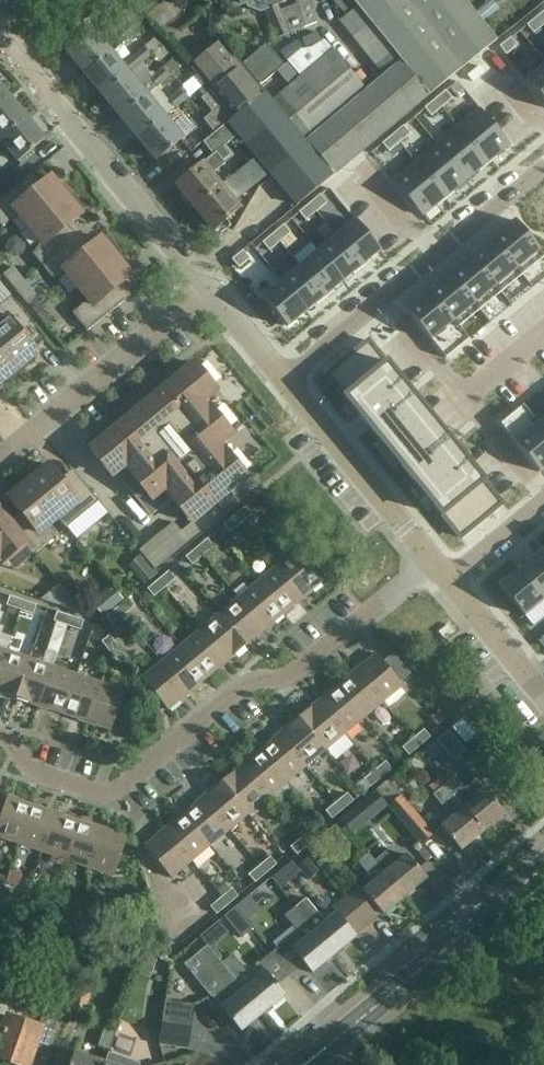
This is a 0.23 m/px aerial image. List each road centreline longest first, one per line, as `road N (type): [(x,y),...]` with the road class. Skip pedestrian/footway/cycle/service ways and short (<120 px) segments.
road 1 (residential): [(0,736),(40,779),(110,797),(251,682),(292,676),(434,564)]
road 2 (residential): [(286,383),(543,169)]
road 3 (residential): [(210,289),(0,30)]
road 4 (tertiary): [(286,1064),(543,858)]
road 5 (residential): [(0,461),(210,289)]
road 6 (residential): [(434,564),(286,383)]
road 7 (residential): [(543,697),(451,583)]
road 8 (residential): [(286,383),(210,289)]
road 9 (residential): [(451,583),(543,508)]

